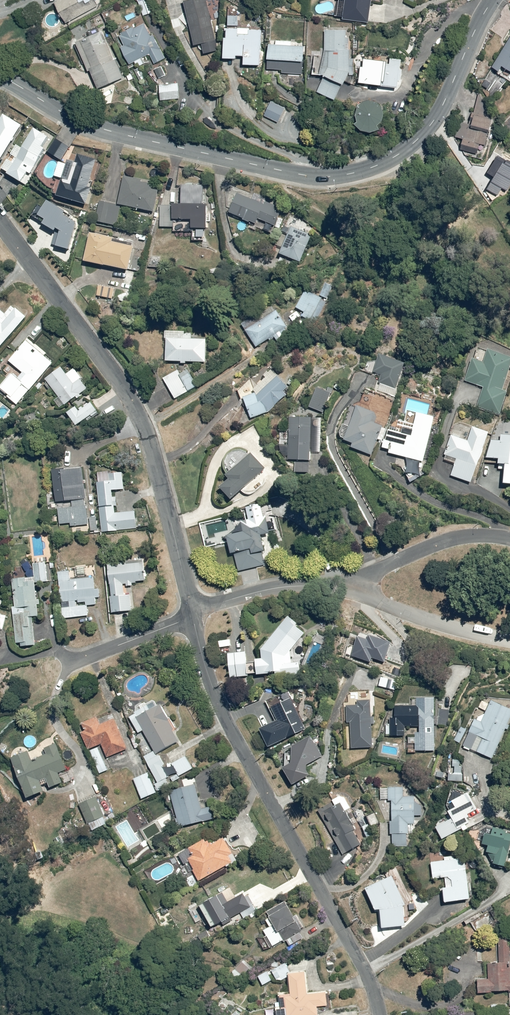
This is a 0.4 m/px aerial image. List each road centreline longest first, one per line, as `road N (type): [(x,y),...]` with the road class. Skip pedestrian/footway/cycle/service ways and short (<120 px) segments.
road 1 (tertiary): [(0,76),(107,131),(303,175),(348,175),(395,157),(428,129),(493,0)]
road 2 (residential): [(0,219),(140,417),(193,615)]
road 3 (residential): [(193,615),(223,713),(356,952),(381,1014)]
road 4 (track): [(509,304),(469,258),(344,223),(262,166)]
road 5 (residential): [(345,587),(454,538),(509,539)]
road 6 (residential): [(193,615),(261,592),(345,587)]
road 7 (residential): [(509,641),(375,602)]
road 8 (residential): [(71,664),(193,615)]

